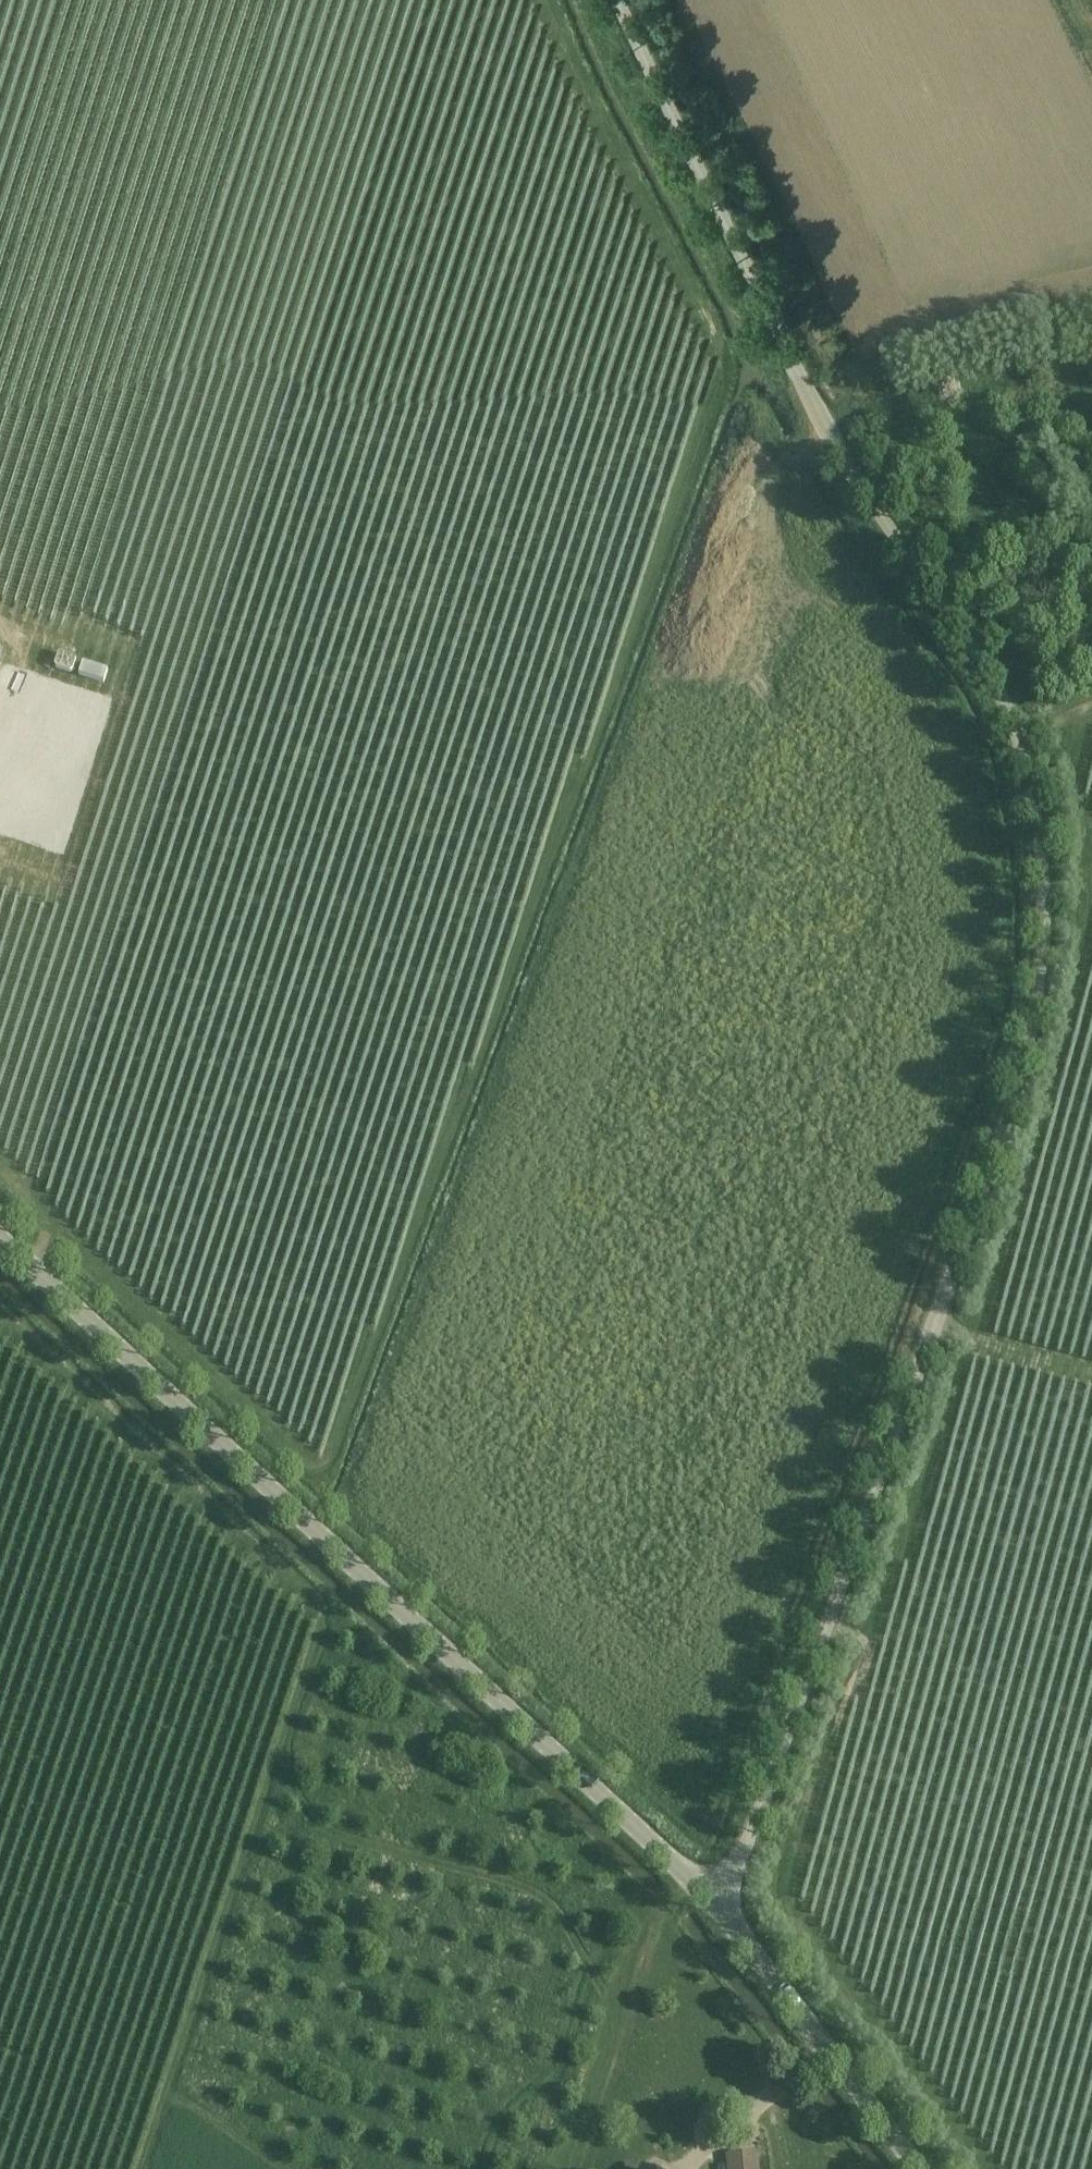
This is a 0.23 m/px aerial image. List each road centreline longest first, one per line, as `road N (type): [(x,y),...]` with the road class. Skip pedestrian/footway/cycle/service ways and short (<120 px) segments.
road 1 (unclassified): [(717,1906),(832,1666),(946,1336),(1048,982),(1051,871),(1036,759),(994,672),(786,343),(629,0)]
road 2 (tertiary): [(717,1906),(0,1239)]
road 3 (tertiary): [(929,2168),(717,1906)]

